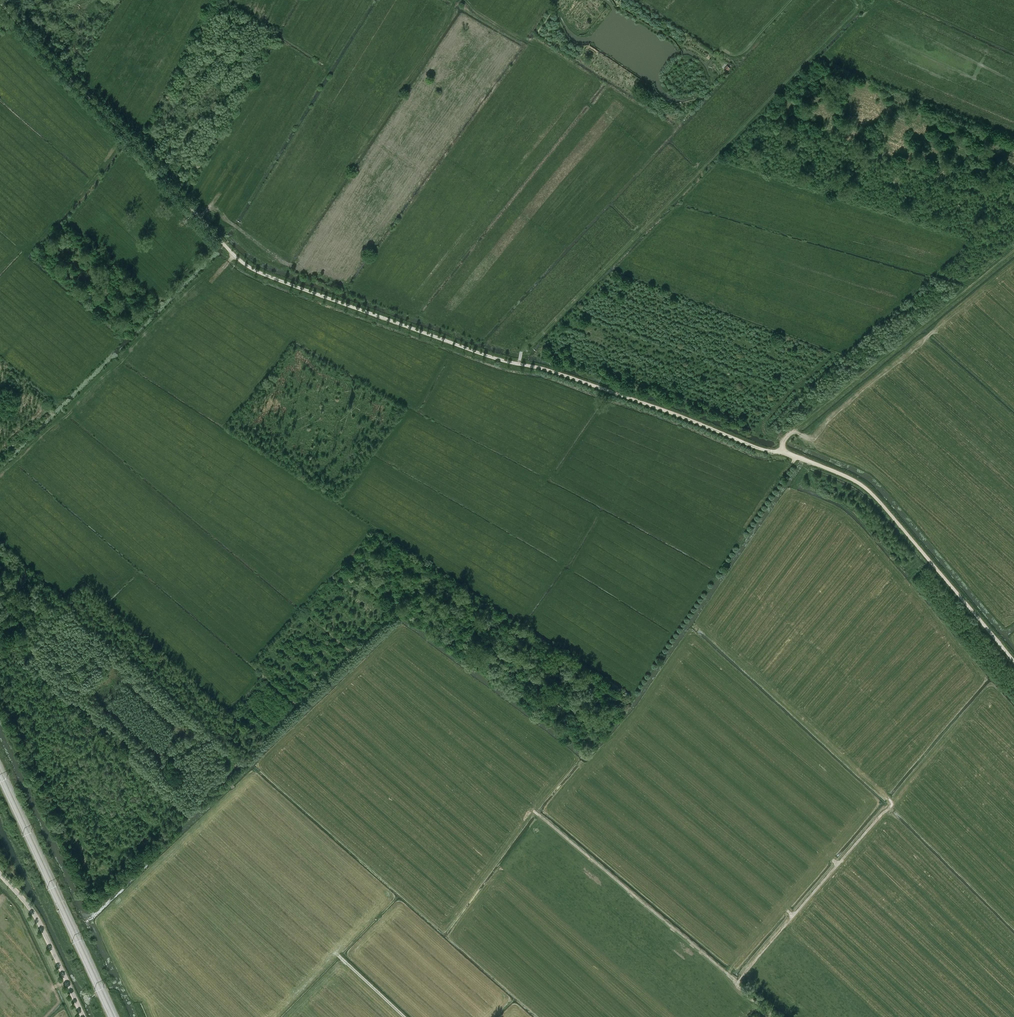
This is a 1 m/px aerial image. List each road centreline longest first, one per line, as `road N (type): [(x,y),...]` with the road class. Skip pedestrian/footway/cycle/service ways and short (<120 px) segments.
road 1 (track): [(1013,251),(796,430),(780,451),(762,450),(251,268),(0,1)]
road 2 (unclassified): [(1013,662),(864,487),(780,451)]
road 3 (unclassified): [(85,1016),(37,918),(0,875)]

